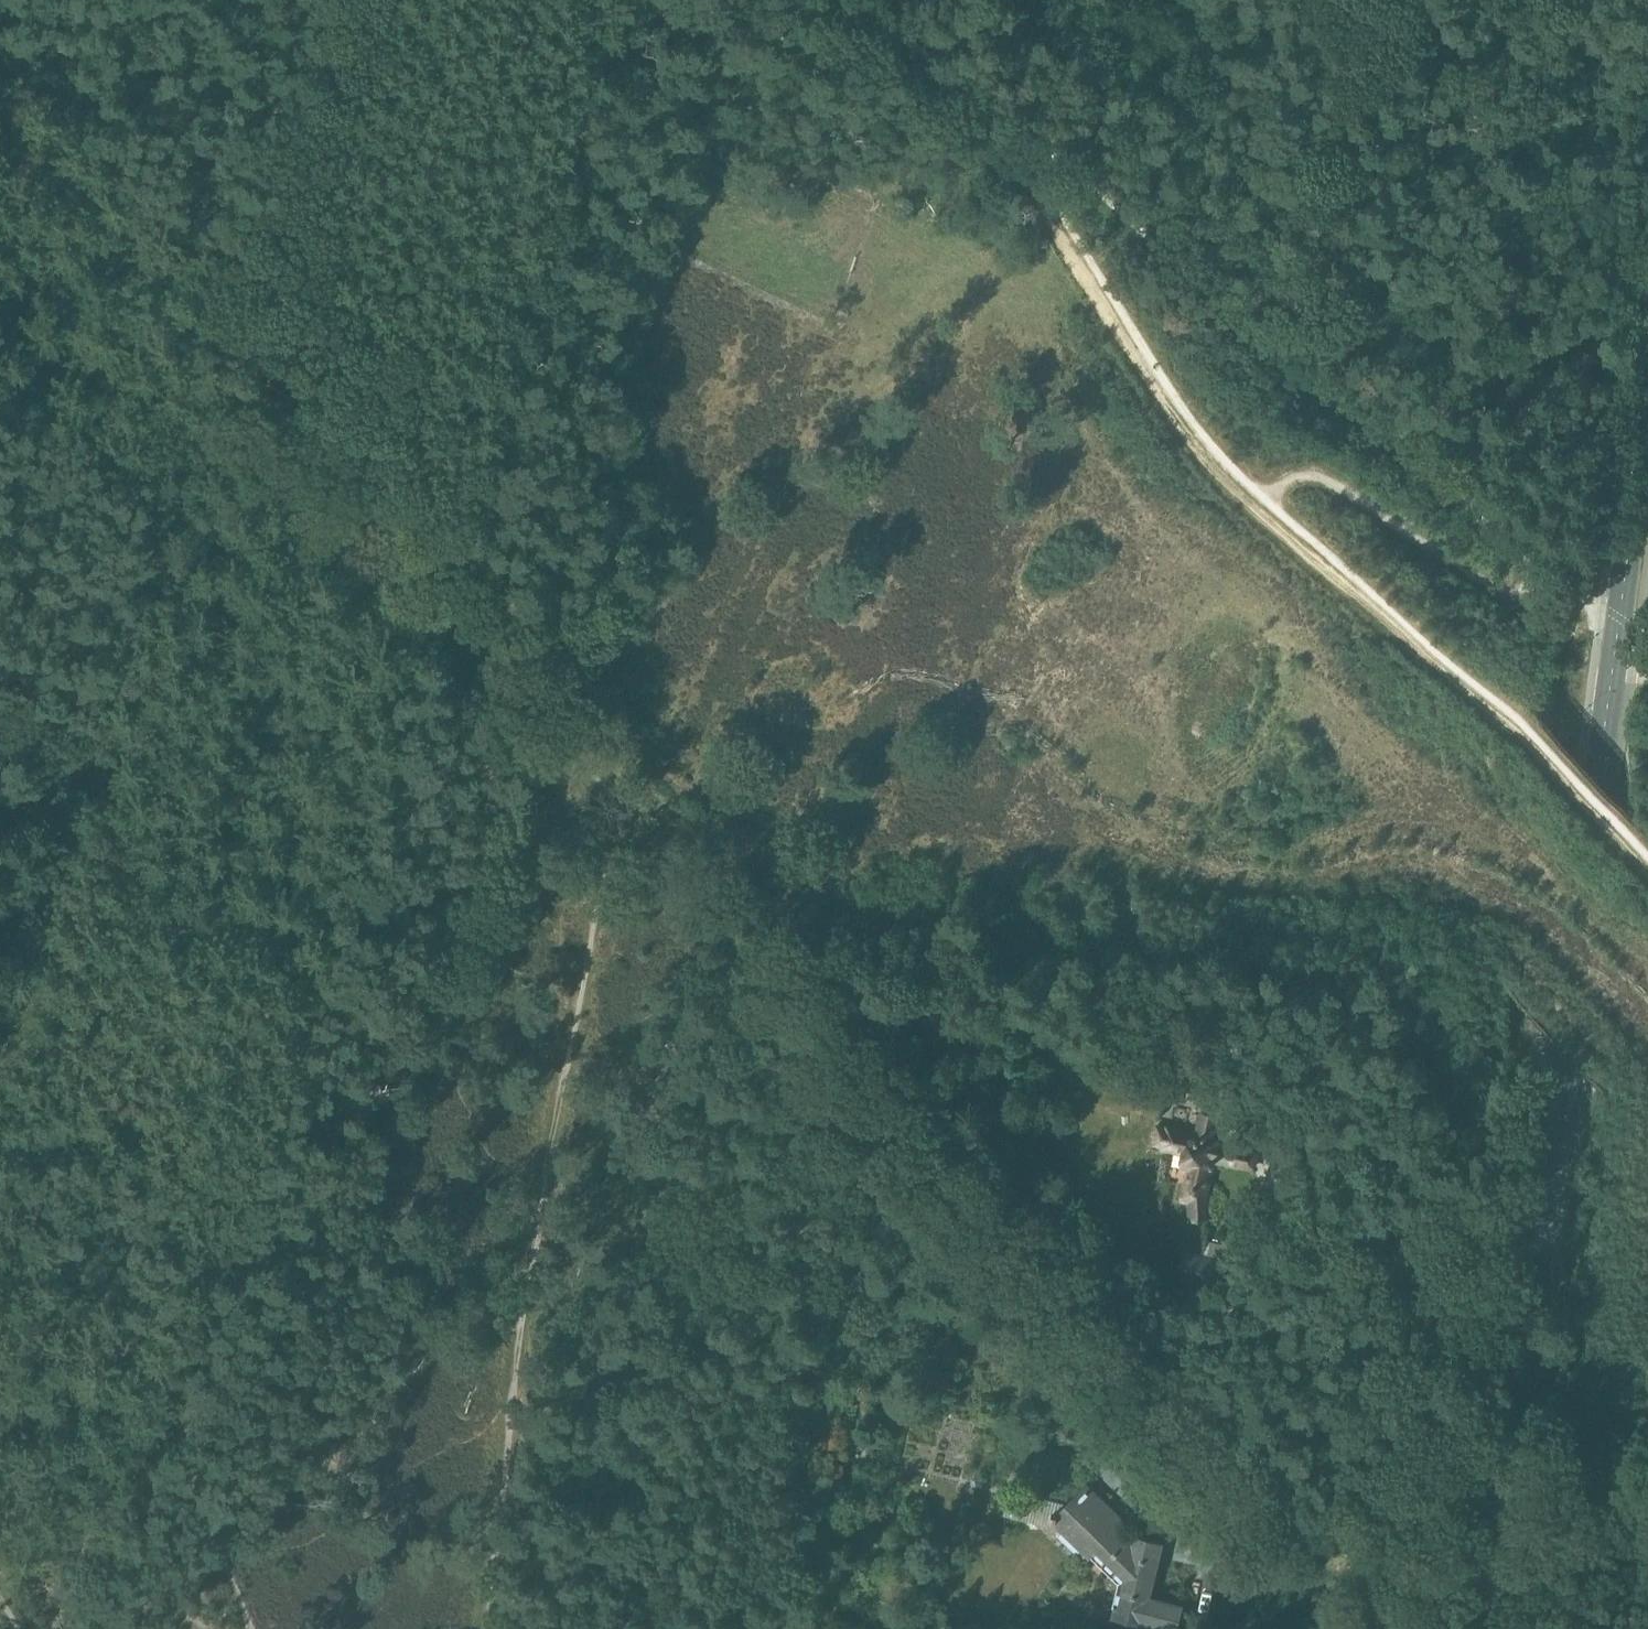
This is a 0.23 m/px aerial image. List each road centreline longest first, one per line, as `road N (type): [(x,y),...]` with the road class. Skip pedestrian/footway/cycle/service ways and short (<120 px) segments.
road 1 (secondary): [(1484,1628),(1647,400)]
road 2 (track): [(1019,128),(1049,218),(1212,465),(1557,768),(1647,867)]
road 3 (track): [(494,1628),(511,1401),(572,1031),(599,907),(651,785)]
road 4 (track): [(73,727),(234,308),(341,0)]
road 5 (track): [(225,331),(651,785)]
road 6 (track): [(0,926),(73,727)]

